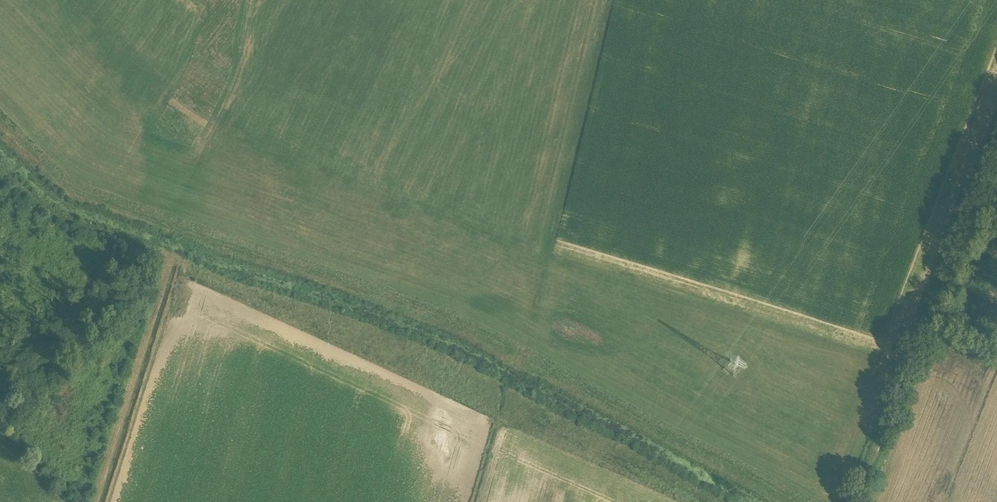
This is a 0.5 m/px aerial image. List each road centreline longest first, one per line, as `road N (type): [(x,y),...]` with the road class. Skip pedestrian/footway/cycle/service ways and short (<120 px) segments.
road 1 (track): [(790,501),(441,318),(70,187),(0,119)]
road 2 (track): [(856,501),(996,142)]
road 3 (track): [(607,0),(576,133)]

